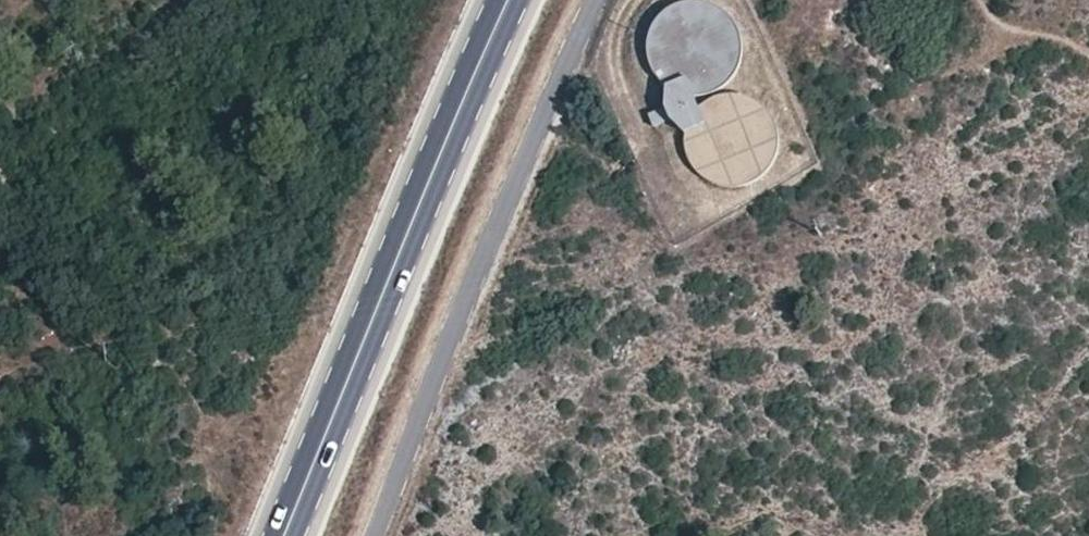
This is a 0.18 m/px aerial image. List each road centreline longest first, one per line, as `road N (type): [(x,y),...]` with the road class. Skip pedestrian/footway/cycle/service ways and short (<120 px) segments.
road 1 (unclassified): [(376,535),(600,0)]
road 2 (primary): [(287,535),(511,0)]
road 3 (track): [(1088,351),(1031,419),(896,535),(883,535)]
road 4 (track): [(979,0),(996,24),(1088,52)]

